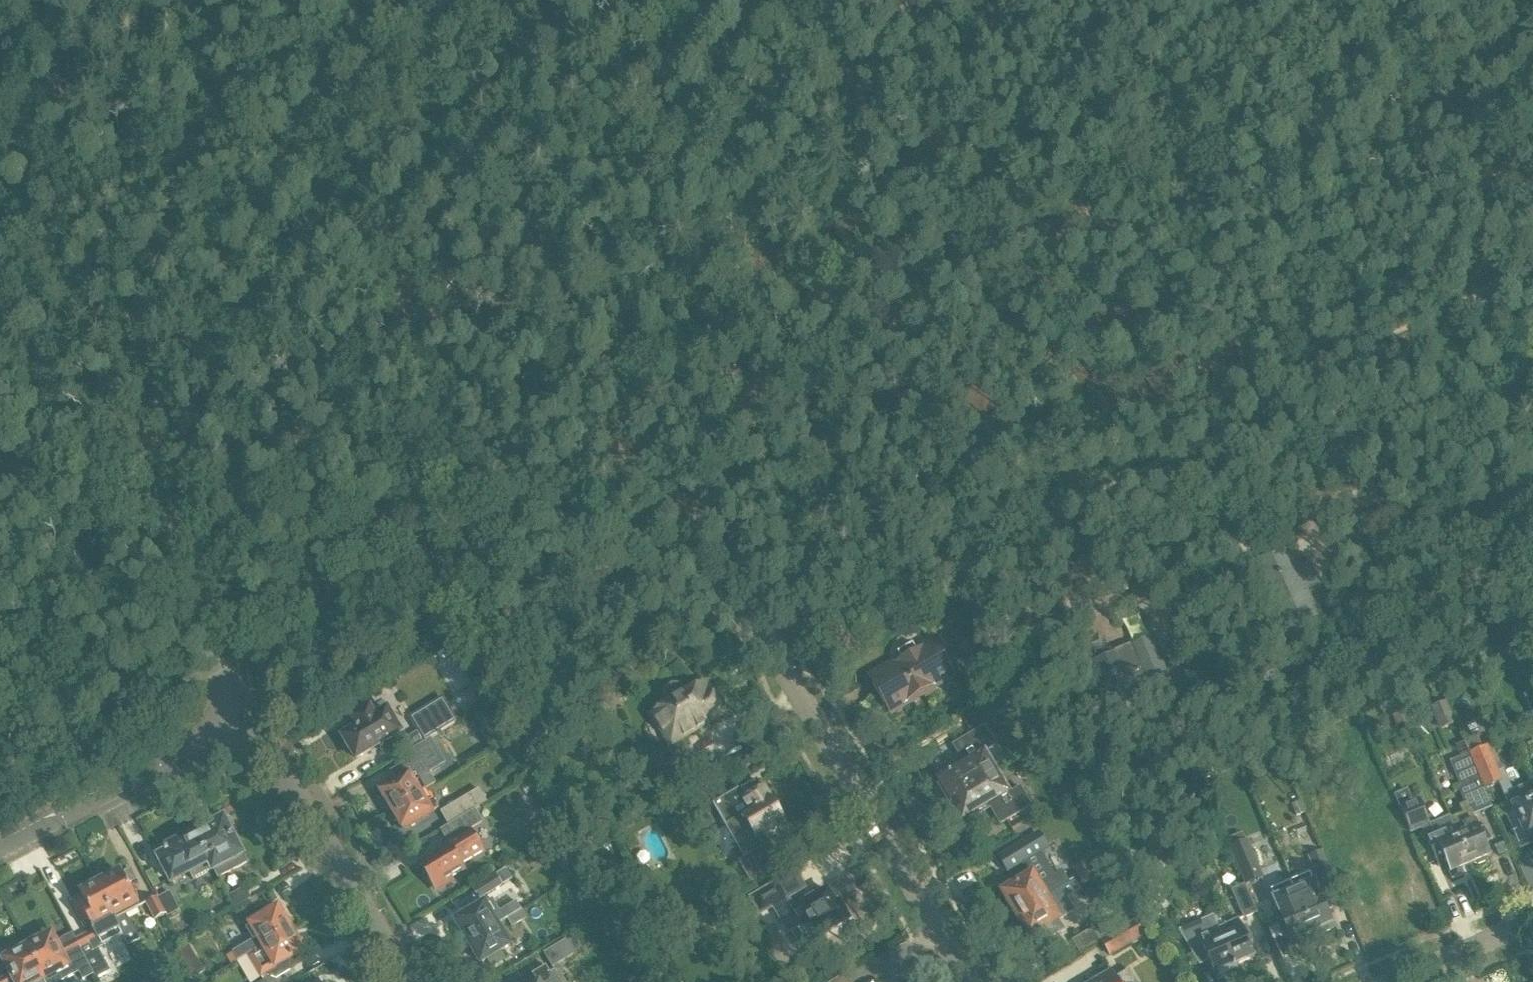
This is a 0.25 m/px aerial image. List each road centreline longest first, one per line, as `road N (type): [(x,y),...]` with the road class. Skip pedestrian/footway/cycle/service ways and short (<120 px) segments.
road 1 (residential): [(974,981),(771,652),(724,592),(687,566),(600,532),(317,505),(224,504),(192,515),(176,532)]
road 2 (track): [(618,468),(1512,0)]
road 3 (track): [(807,0),(957,273),(1076,374),(1134,476)]
road 4 (track): [(929,229),(824,275),(639,381),(542,424),(529,444),(496,457),(484,517)]
road 5 (track): [(1532,274),(1425,334),(1339,363),(1268,411),(1056,524)]
road 6 (track): [(238,126),(227,206),(231,261),(192,515)]
road 7 (residential): [(408,981),(248,714)]
road 8 (track): [(238,126),(518,0)]
road 9 (residential): [(0,845),(248,714)]
road 10 (track): [(0,239),(238,126)]
road 11 (residential): [(248,714),(180,601),(176,532)]
road 12 (residential): [(176,532),(93,494),(0,483)]
road 13 (residential): [(1397,981),(1532,923)]
road 14 (track): [(184,0),(238,126)]
road 15 (track): [(1263,405),(1308,525)]

